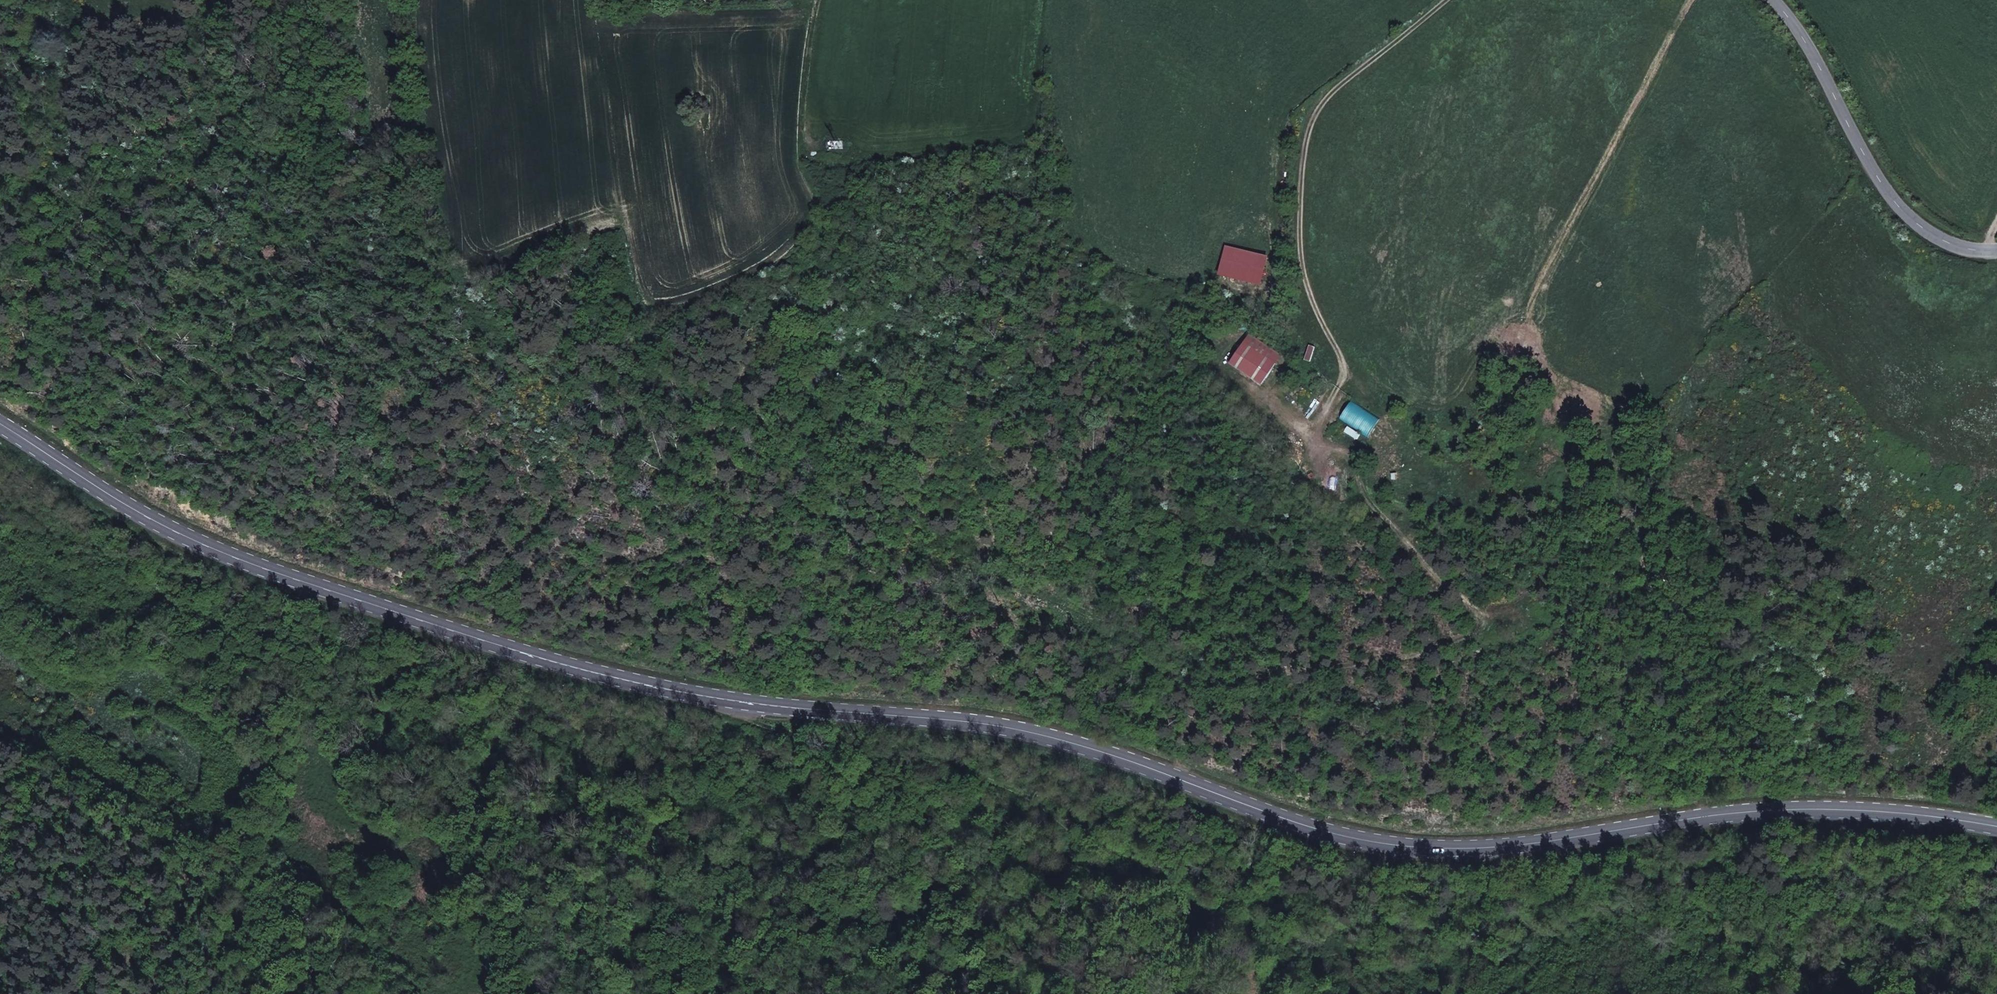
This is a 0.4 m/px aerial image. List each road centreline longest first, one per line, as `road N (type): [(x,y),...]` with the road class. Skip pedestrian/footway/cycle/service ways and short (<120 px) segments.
road 1 (secondary): [(1996,825),(1823,805),(1441,848),(1362,839),(985,721),(778,707),(518,649),(217,550),(0,423)]
road 2 (track): [(1449,0),(1327,95),(1307,128),(1296,236),(1344,376),(1318,425),(1271,409)]
road 3 (unclassified): [(1773,0),(1798,26),(1869,163),(1910,220),(1967,251),(1996,250)]
road 4 (track): [(818,0),(804,125),(810,144),(843,157)]

